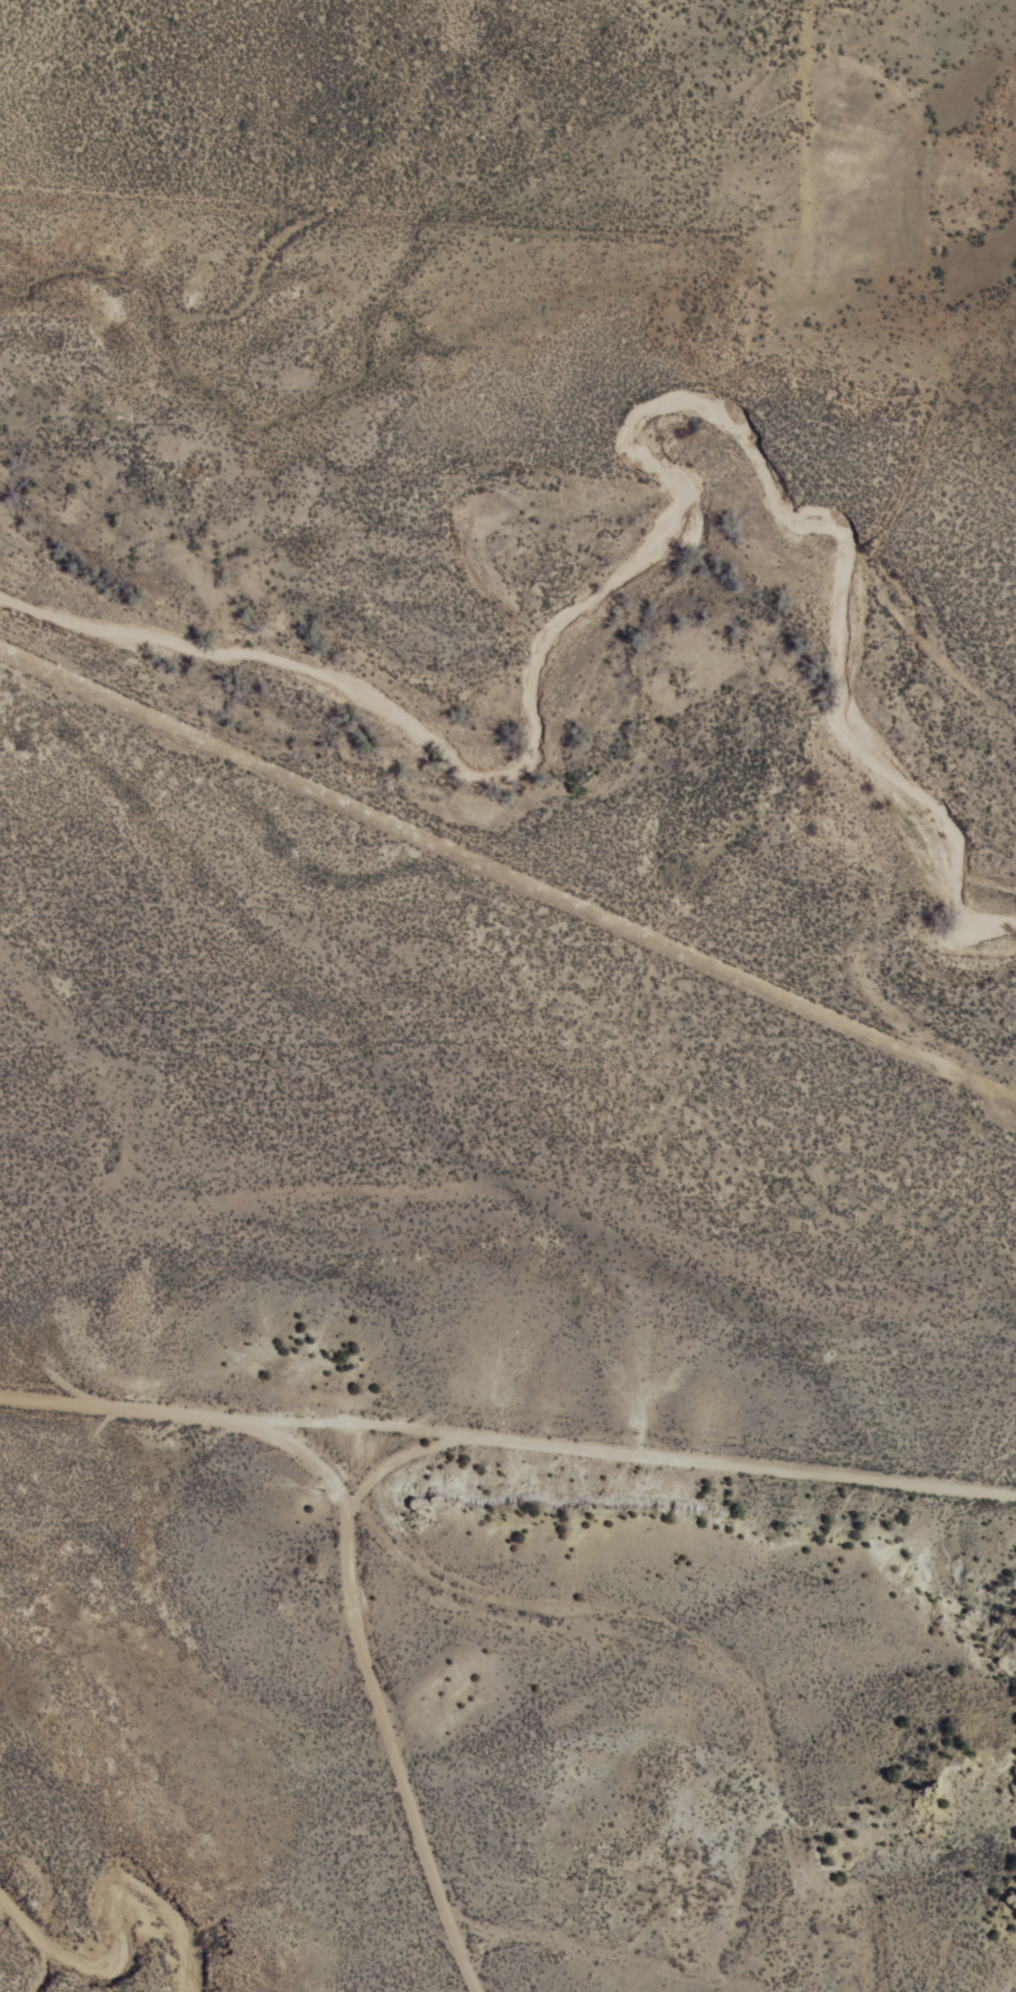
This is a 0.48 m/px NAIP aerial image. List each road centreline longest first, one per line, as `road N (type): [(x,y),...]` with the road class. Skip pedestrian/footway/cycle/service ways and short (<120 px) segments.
road 1 (residential): [(0,1396),(375,1442),(1015,1494)]
road 2 (residential): [(722,202),(0,176)]
road 3 (residential): [(486,1991),(428,1860),(396,1754),(369,1468),(375,1442)]

